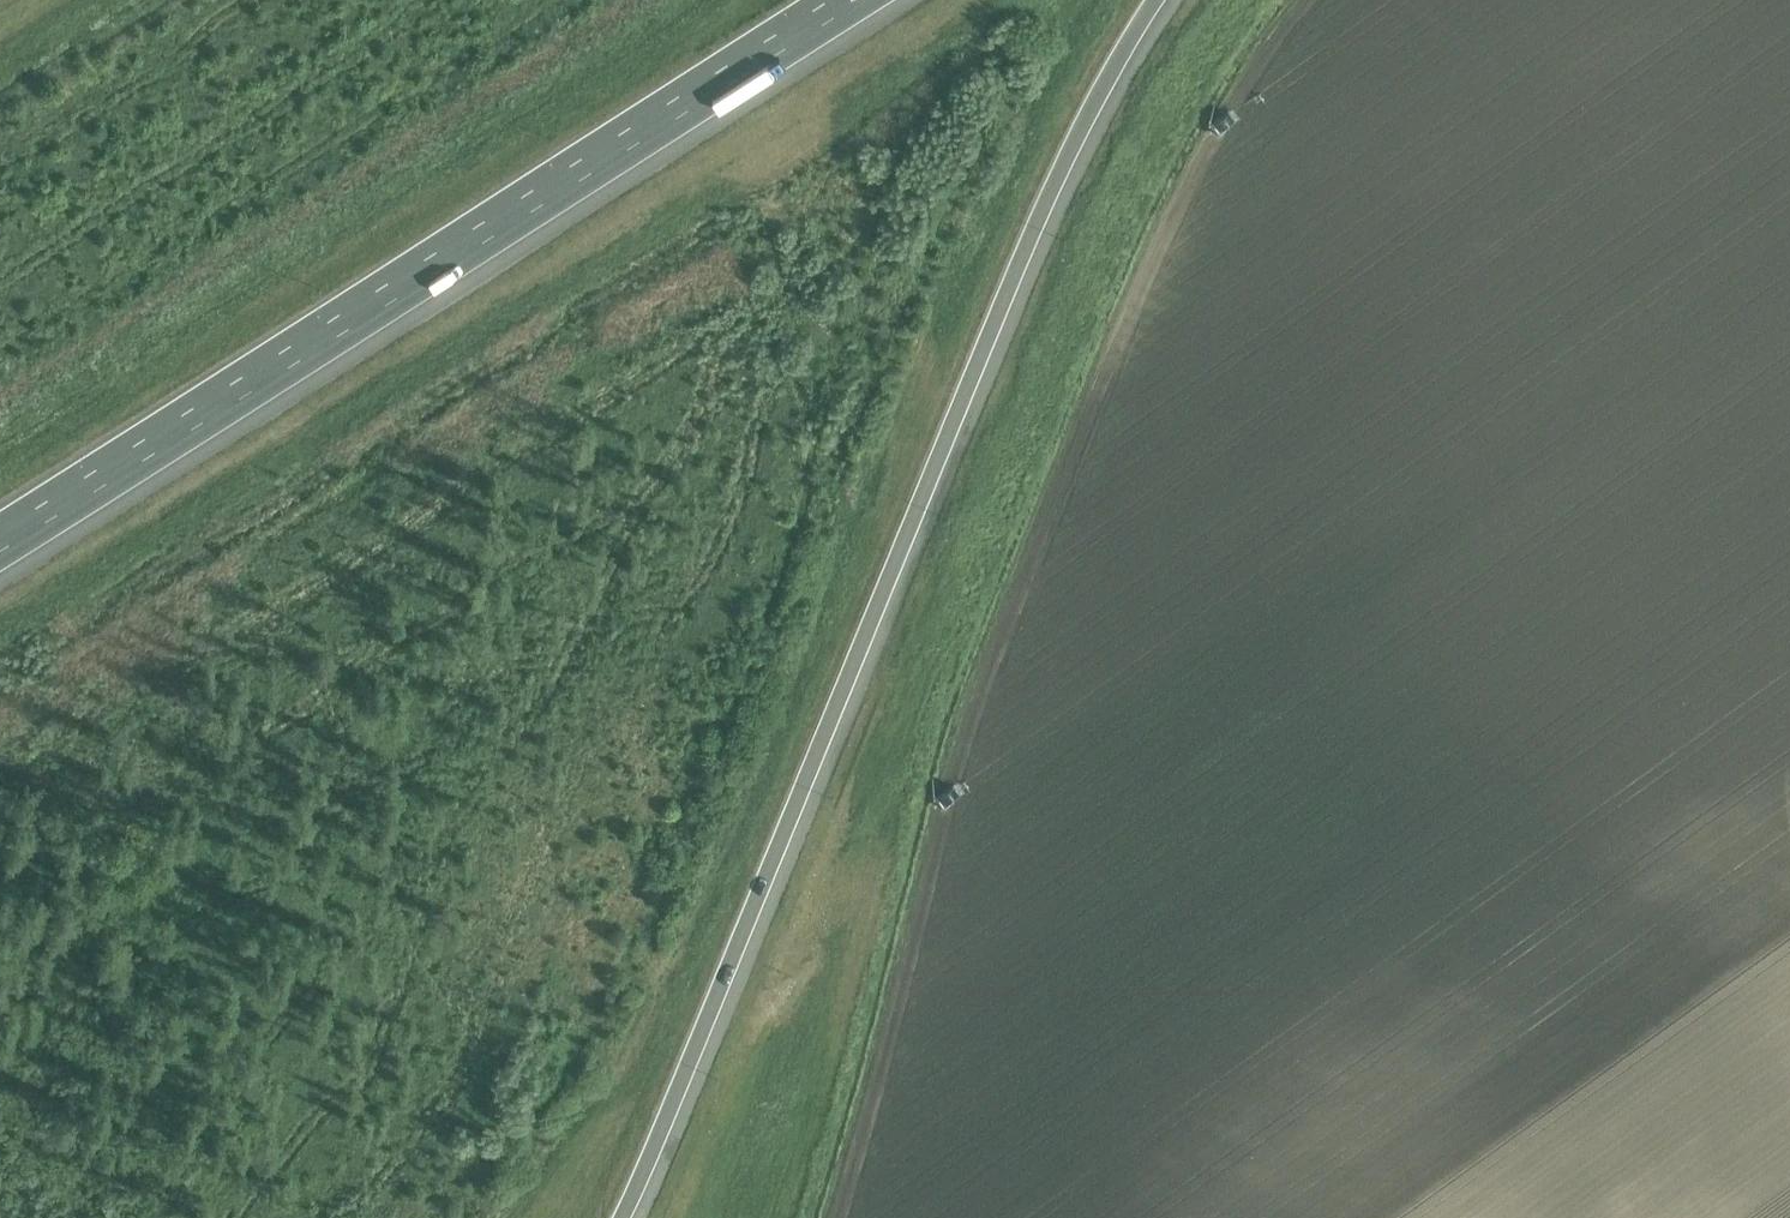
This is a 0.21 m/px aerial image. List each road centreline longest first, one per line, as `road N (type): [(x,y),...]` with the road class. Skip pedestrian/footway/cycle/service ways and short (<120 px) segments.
road 1 (motorway): [(626,1217),(1079,142),(1167,0)]
road 2 (motorway): [(0,539),(852,0)]

